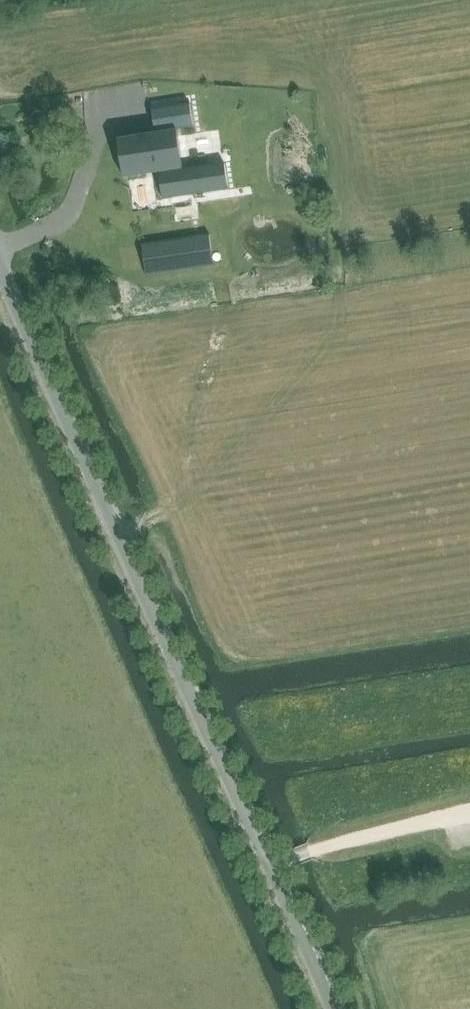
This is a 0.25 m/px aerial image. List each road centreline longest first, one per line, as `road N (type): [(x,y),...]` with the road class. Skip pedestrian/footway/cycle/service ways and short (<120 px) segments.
road 1 (tertiary): [(269,871),(0,272)]
road 2 (unclassified): [(269,871),(351,840),(469,815)]
road 3 (tertiary): [(333,1008),(269,871)]

